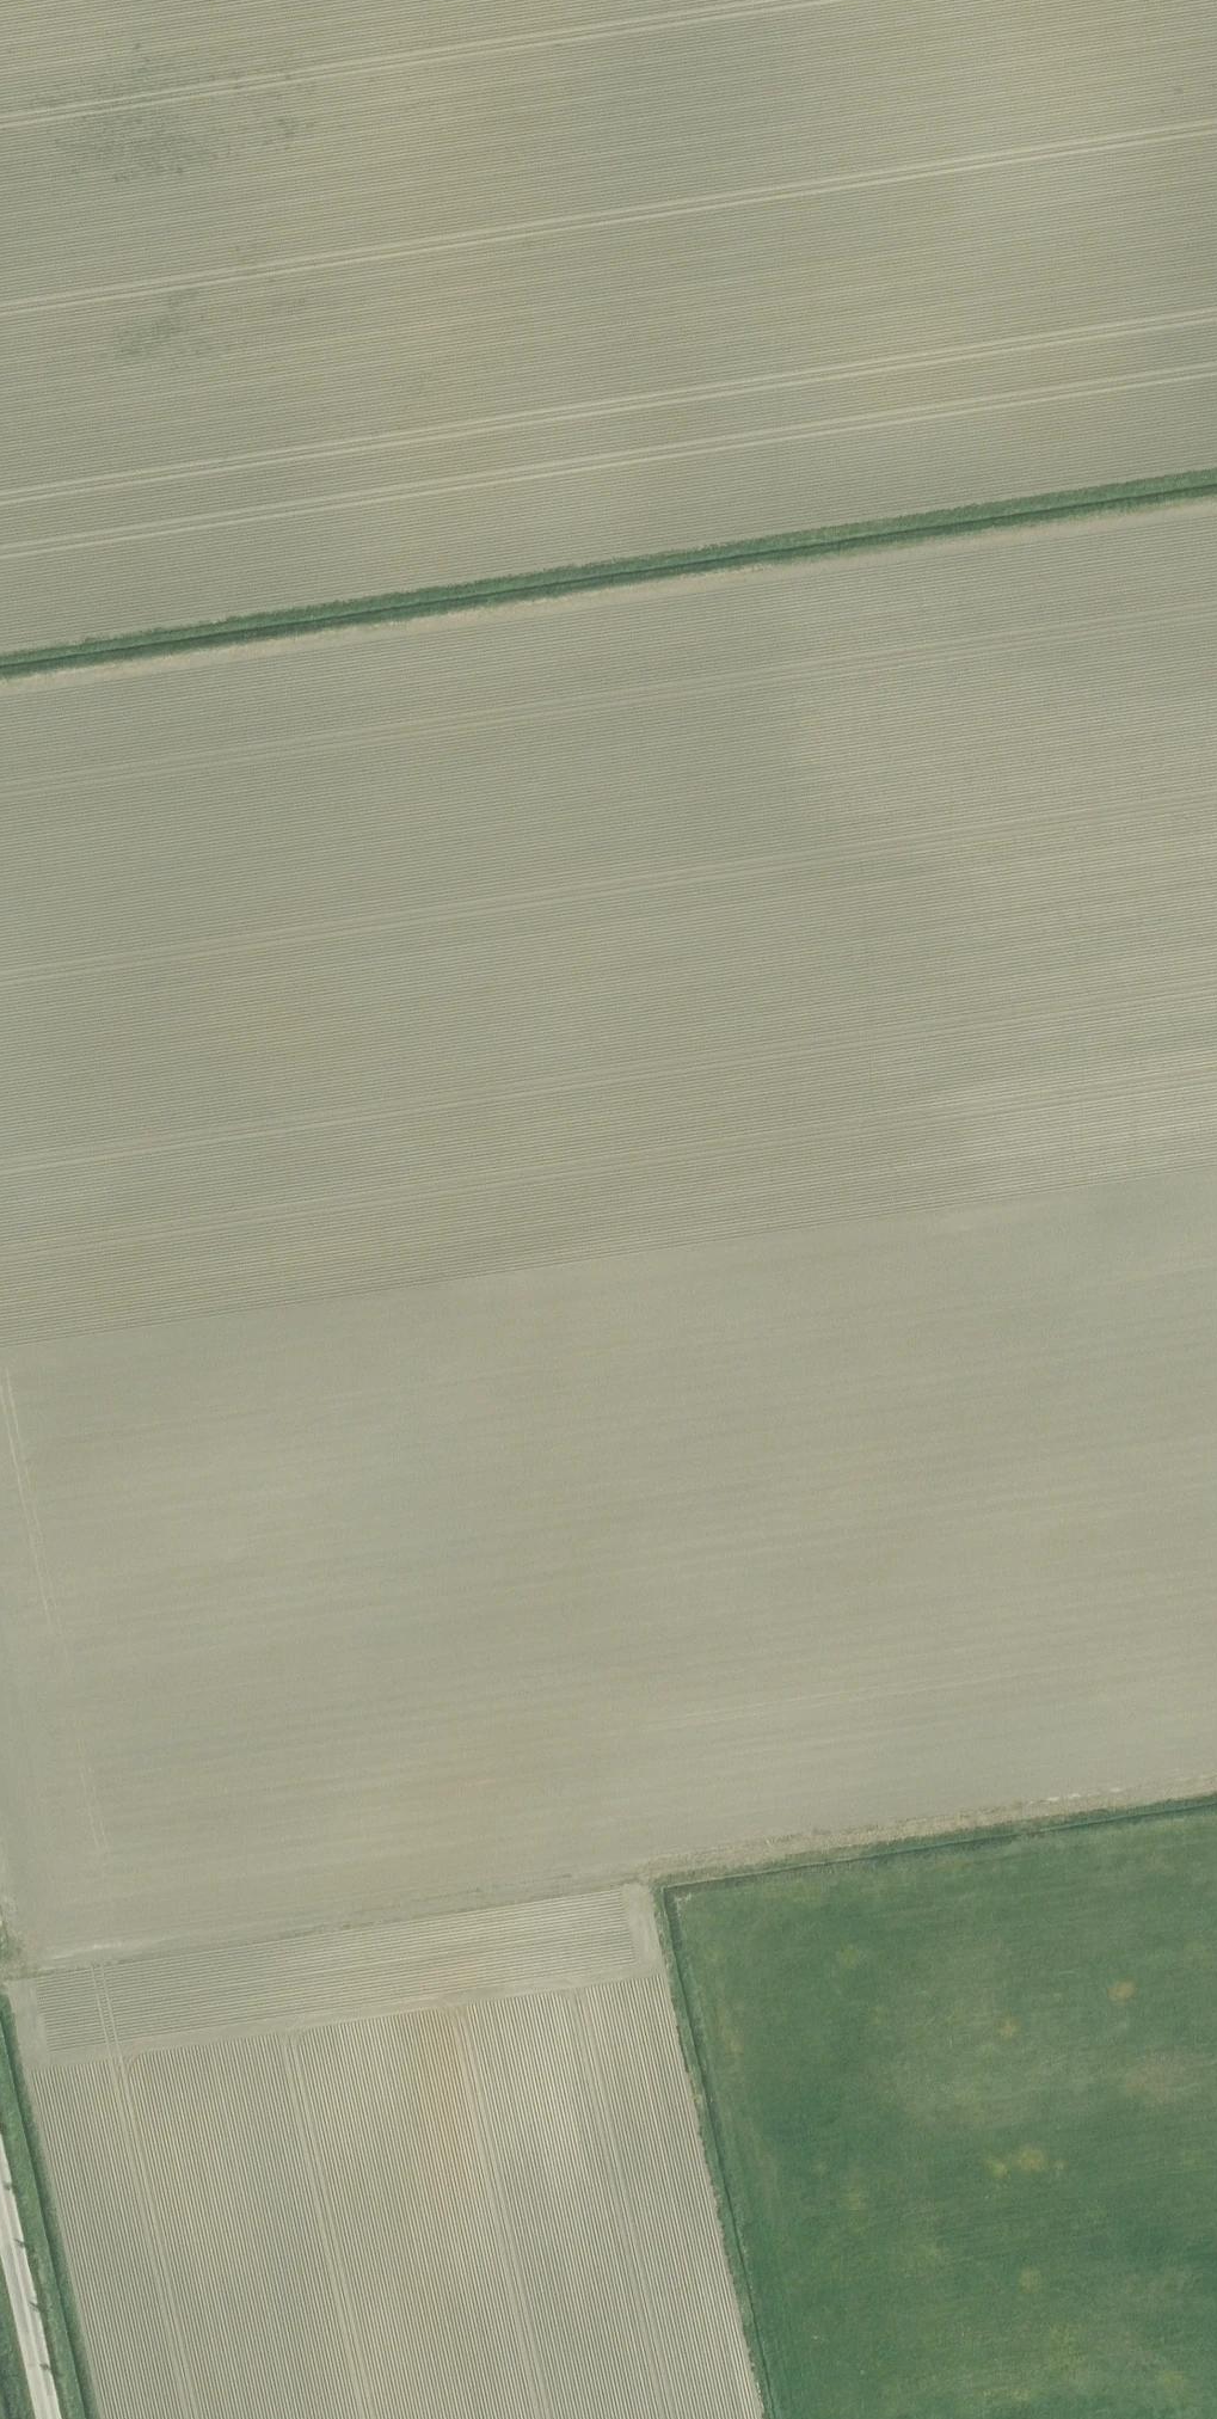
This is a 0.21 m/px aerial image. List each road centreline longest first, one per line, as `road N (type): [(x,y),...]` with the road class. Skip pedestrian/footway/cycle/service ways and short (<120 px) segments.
road 1 (unclassified): [(48,2418),(0,2195)]

